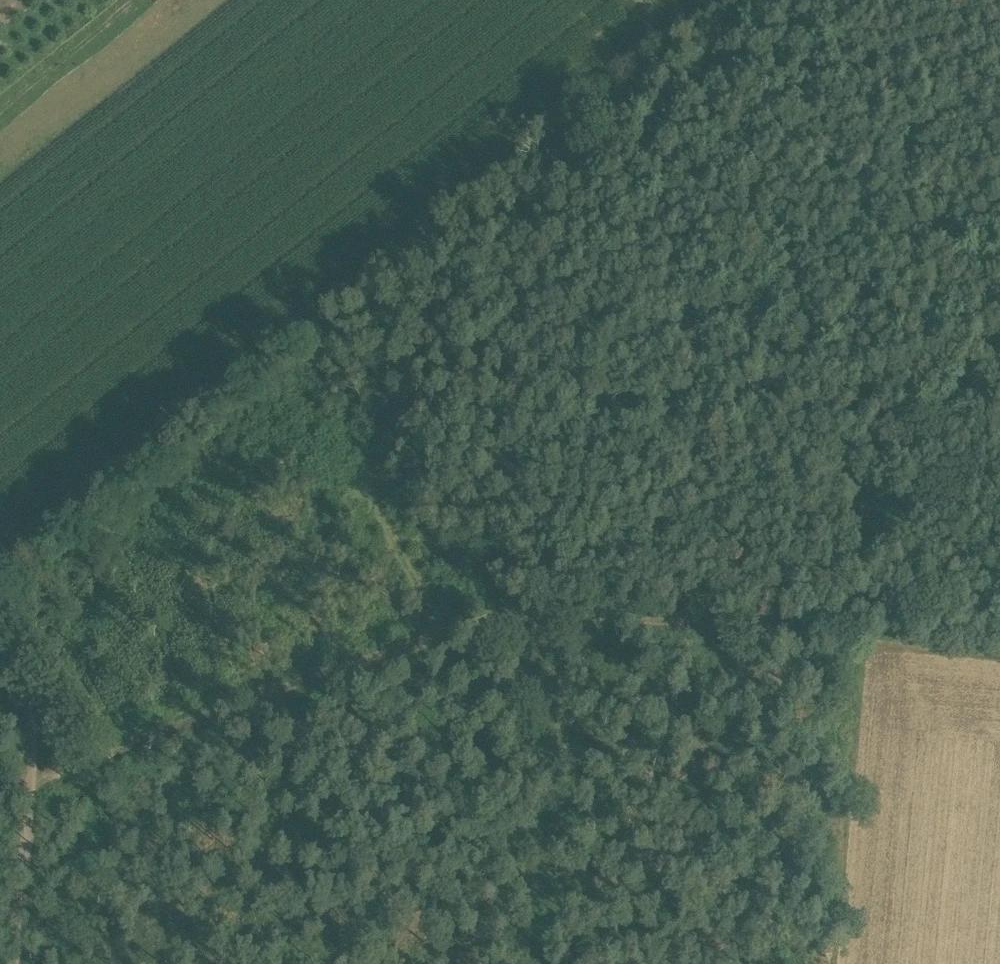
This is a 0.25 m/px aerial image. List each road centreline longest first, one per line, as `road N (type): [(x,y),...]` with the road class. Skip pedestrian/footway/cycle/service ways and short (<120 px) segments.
road 1 (track): [(42,795),(501,620),(999,653)]
road 2 (track): [(730,0),(0,580)]
road 3 (track): [(0,645),(49,705),(42,795)]

